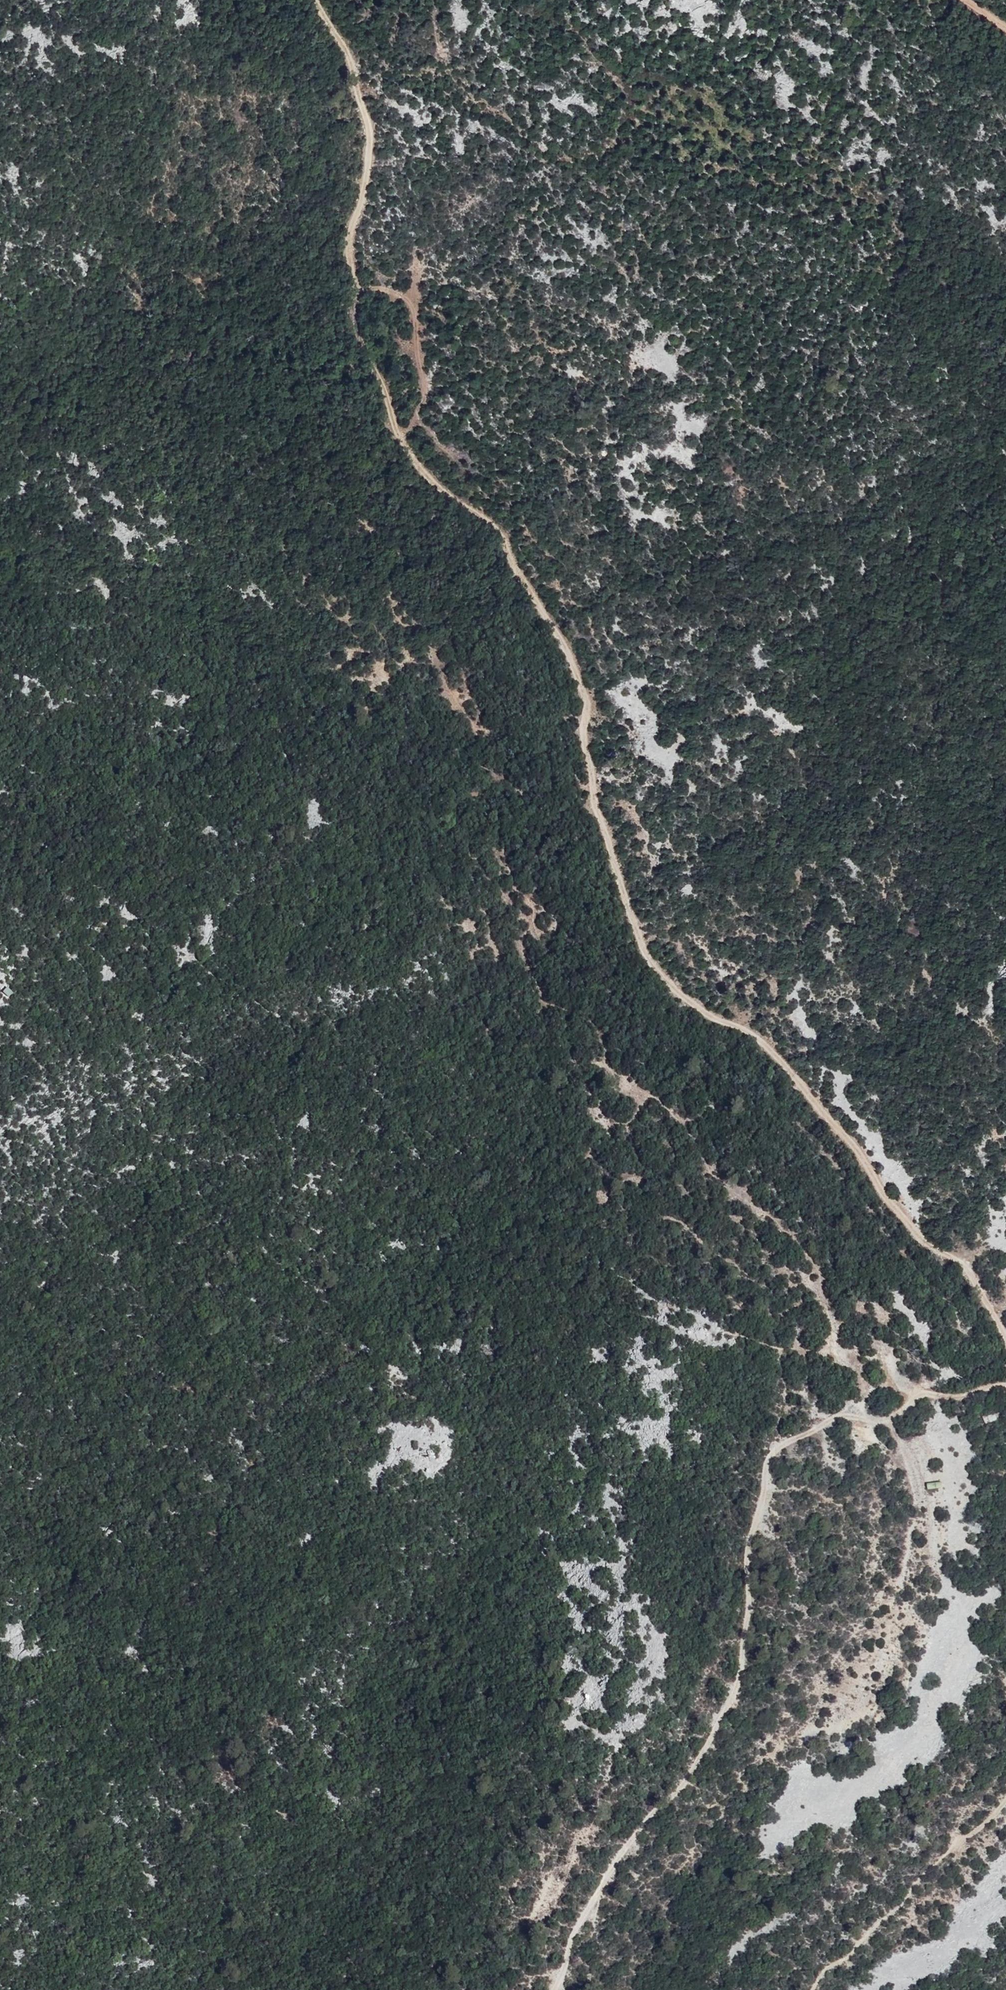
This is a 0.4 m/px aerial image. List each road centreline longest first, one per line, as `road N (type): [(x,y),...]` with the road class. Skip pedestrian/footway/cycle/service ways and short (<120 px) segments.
road 1 (track): [(1005,1335),(972,1267),(946,1254),(841,1126),(758,1042),(667,978),(642,943),(600,814),(571,656),(494,525),(409,459),(383,385),(347,324),(371,142),(353,66),(316,0)]
road 2 (track): [(555,1989),(603,1880),(713,1746),(744,1691),(752,1555),(782,1446),(838,1416),(894,1415),(922,1393),(1005,1383)]

